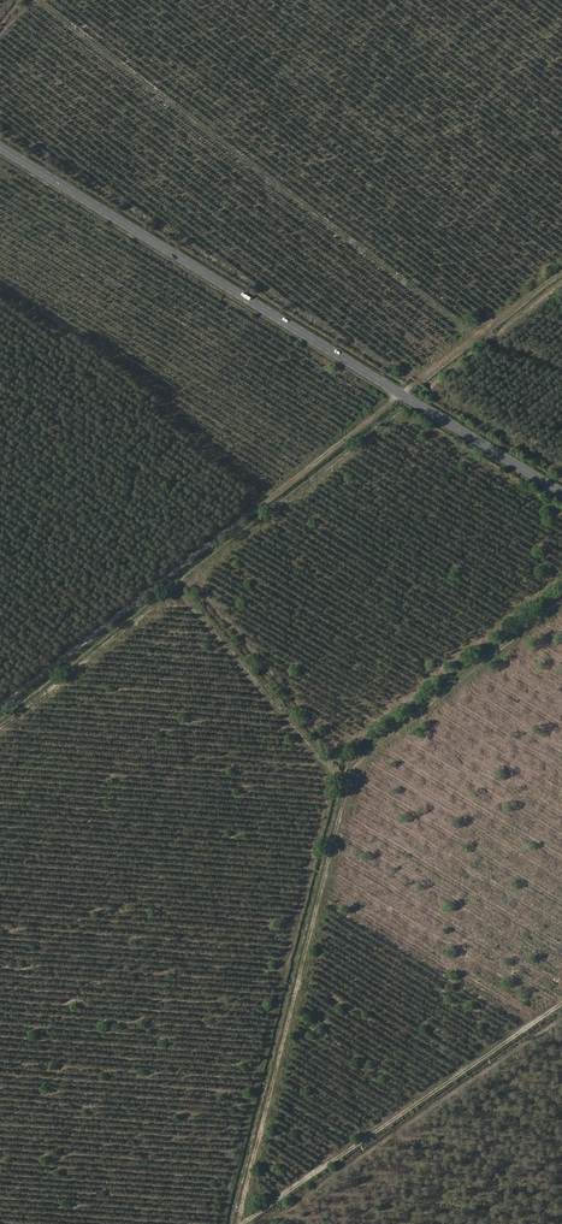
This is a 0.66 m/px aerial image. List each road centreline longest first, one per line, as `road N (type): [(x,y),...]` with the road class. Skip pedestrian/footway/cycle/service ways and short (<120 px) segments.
road 1 (track): [(244,1223),(363,760),(561,601)]
road 2 (track): [(561,265),(0,705)]
road 3 (secondary): [(0,147),(561,494)]
road 4 (track): [(387,386),(462,326),(459,313),(47,0)]
road 5 (track): [(415,403),(0,732)]
road 6 (track): [(246,1223),(561,1007)]
road 7 (track): [(353,780),(186,588)]

